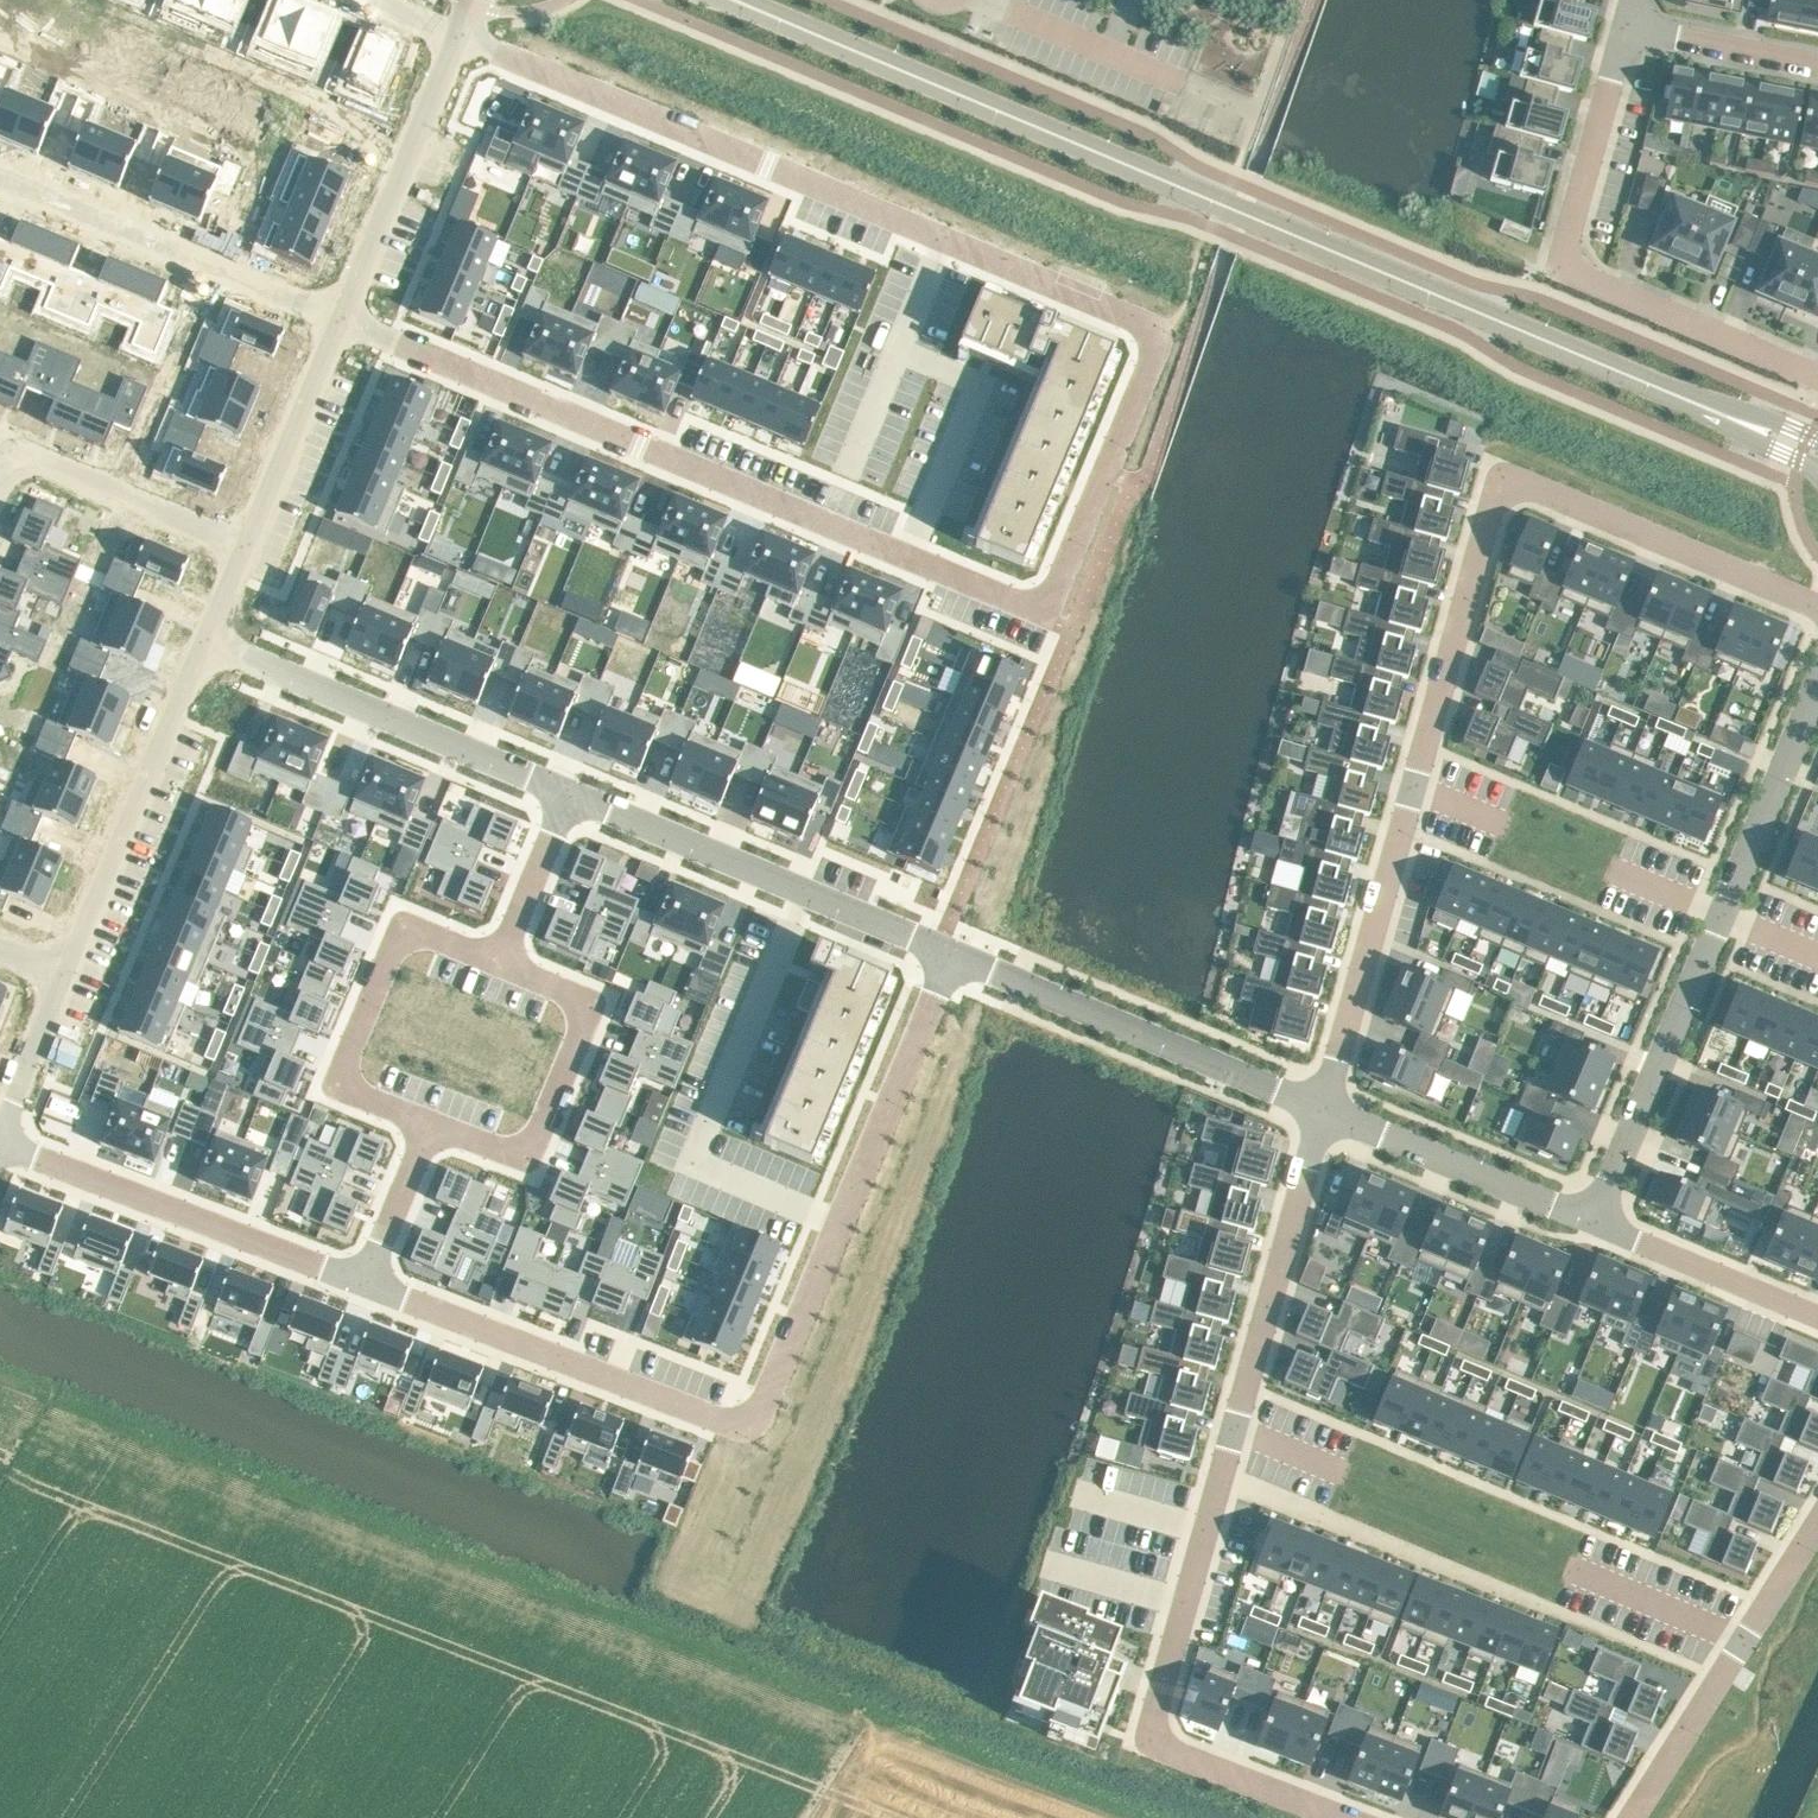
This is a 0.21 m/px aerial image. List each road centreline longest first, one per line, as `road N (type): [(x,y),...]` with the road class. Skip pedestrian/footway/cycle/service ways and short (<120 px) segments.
road 1 (unclassified): [(1741,421),(733,0)]
road 2 (residential): [(458,35),(1146,323),(1155,333),(1044,616)]
road 3 (residential): [(1323,1110),(1491,502),(1508,485),(1533,484),(1817,604)]
road 4 (residential): [(952,954),(755,1419),(740,1428),(364,1279)]
road 5 (residential): [(1340,1817),(1183,1757),(1152,1736),(1323,1110)]
road 6 (residential): [(348,322),(1044,616)]
road 7 (residential): [(1817,681),(1594,1217)]
road 8 (residential): [(1817,379),(1570,273),(1563,252),(1628,23)]
road 9 (residential): [(952,954),(566,793)]
road 10 (residential): [(1323,1110),(952,954)]
road 11 (residential): [(497,958),(401,919),(333,1085),(432,1125)]
road 12 (residential): [(364,1279),(0,1143)]
road 13 (residential): [(566,793),(209,643)]
road 14 (residential): [(432,1125),(526,1164),(594,998),(497,958)]
road 15 (residential): [(348,322),(0,176)]
road 16 (residential): [(67,976),(209,643)]
road 17 (residential): [(1817,1519),(1626,1817)]
road 18 (residential): [(348,322),(458,35)]
road 19 (residential): [(1594,1217),(1323,1110)]
road 20 (residential): [(10,447),(252,543)]
road 21 (residential): [(1817,1315),(1594,1217)]
road 22 (residential): [(252,543),(348,322)]
road 23 (residential): [(1628,23),(1817,62)]
road 24 (residential): [(566,793),(497,958)]
road 25 (residential): [(0,1132),(67,976)]
road 26 (residential): [(432,1125),(364,1279)]

